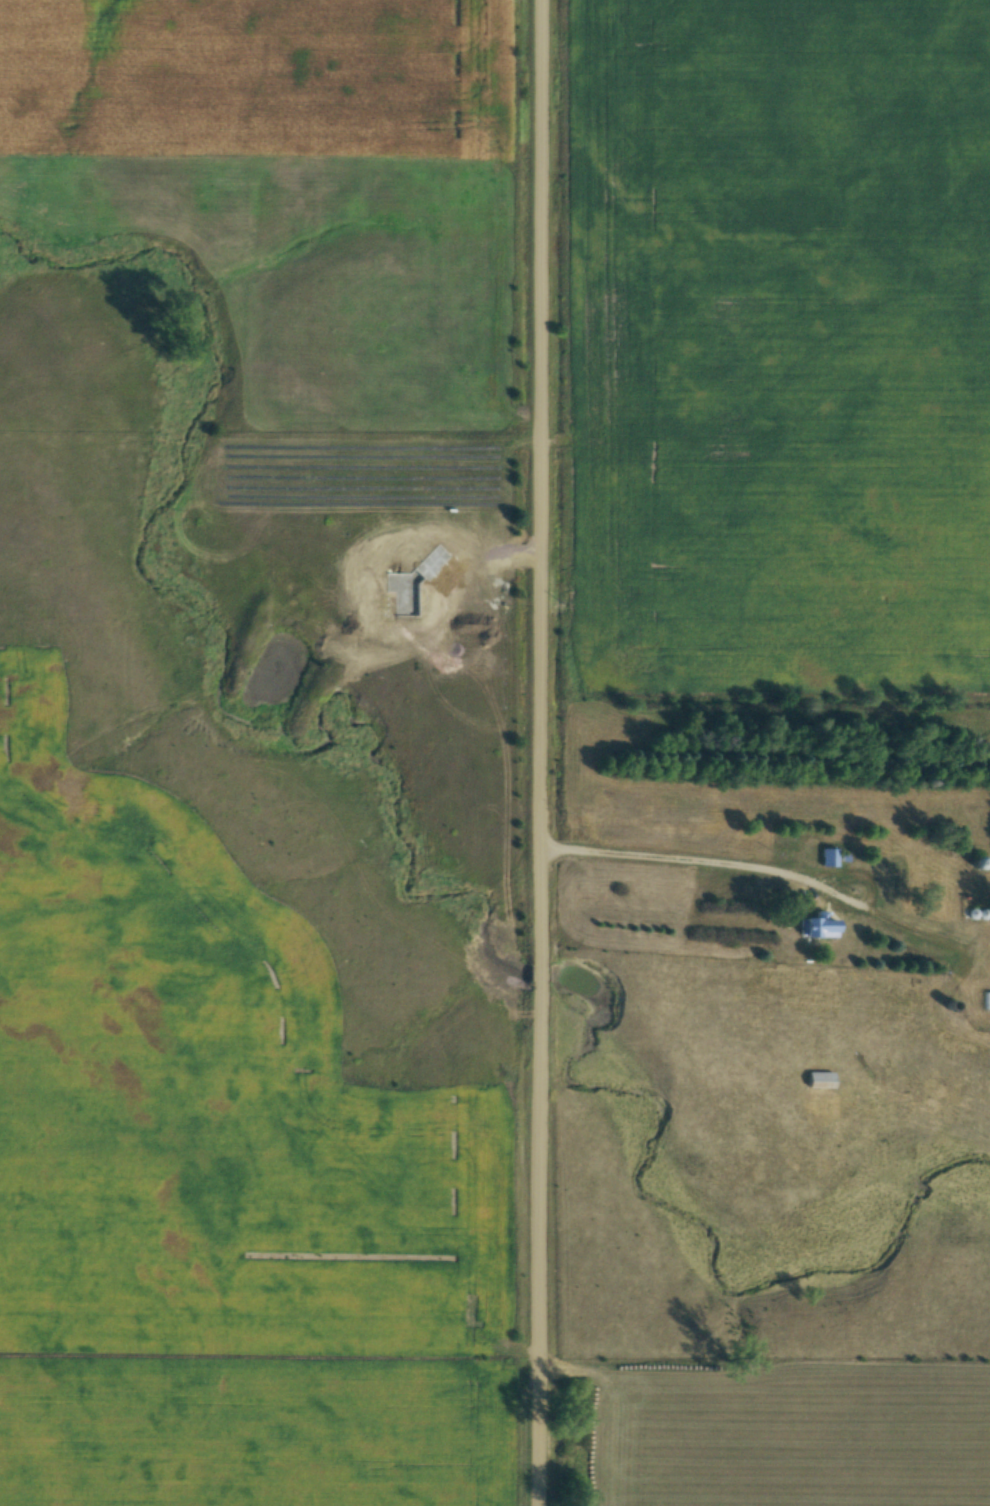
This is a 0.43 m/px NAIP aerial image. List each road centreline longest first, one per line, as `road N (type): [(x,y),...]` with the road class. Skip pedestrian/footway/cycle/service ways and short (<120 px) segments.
road 1 (residential): [(526,1505),(525,0)]

